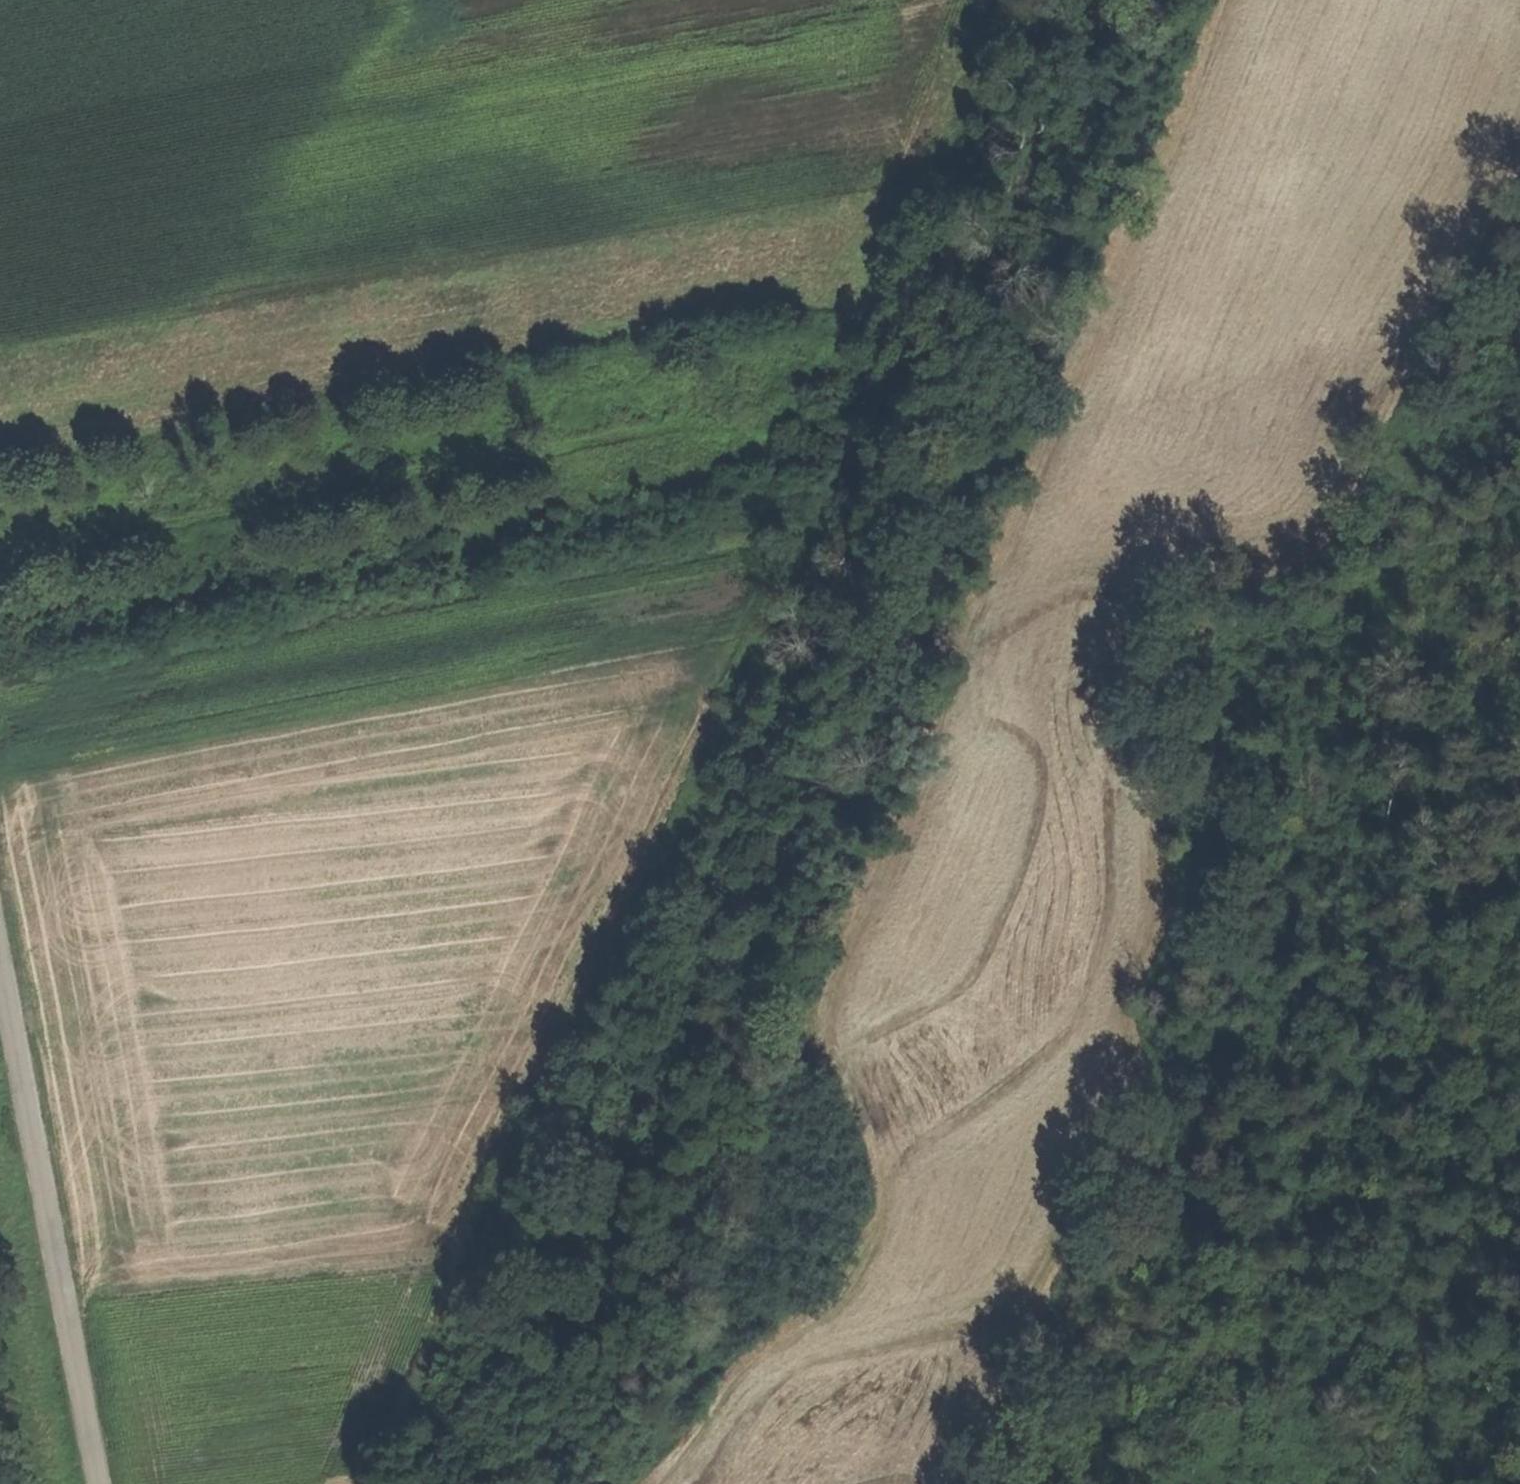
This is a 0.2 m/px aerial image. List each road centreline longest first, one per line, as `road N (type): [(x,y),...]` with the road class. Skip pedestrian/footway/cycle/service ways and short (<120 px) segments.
road 1 (tertiary): [(0,957),(100,1483)]

